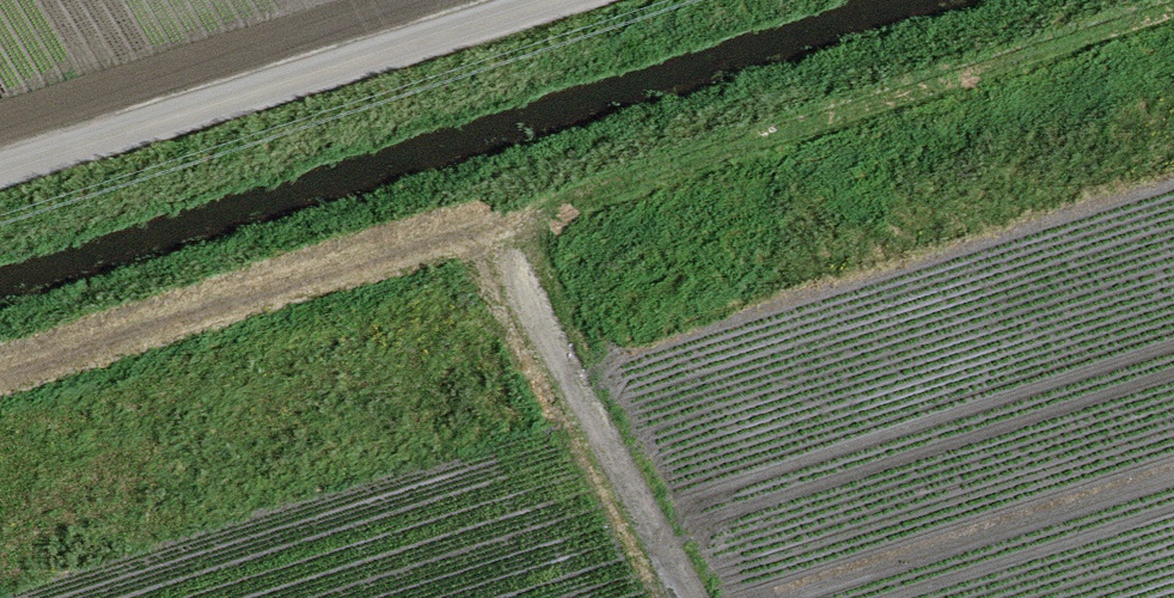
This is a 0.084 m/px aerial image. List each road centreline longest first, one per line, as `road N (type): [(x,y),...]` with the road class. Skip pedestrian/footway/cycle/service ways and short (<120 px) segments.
road 1 (track): [(0,406),(1173,39)]
road 2 (unclassified): [(507,0),(0,160)]
road 3 (track): [(493,253),(685,597)]

